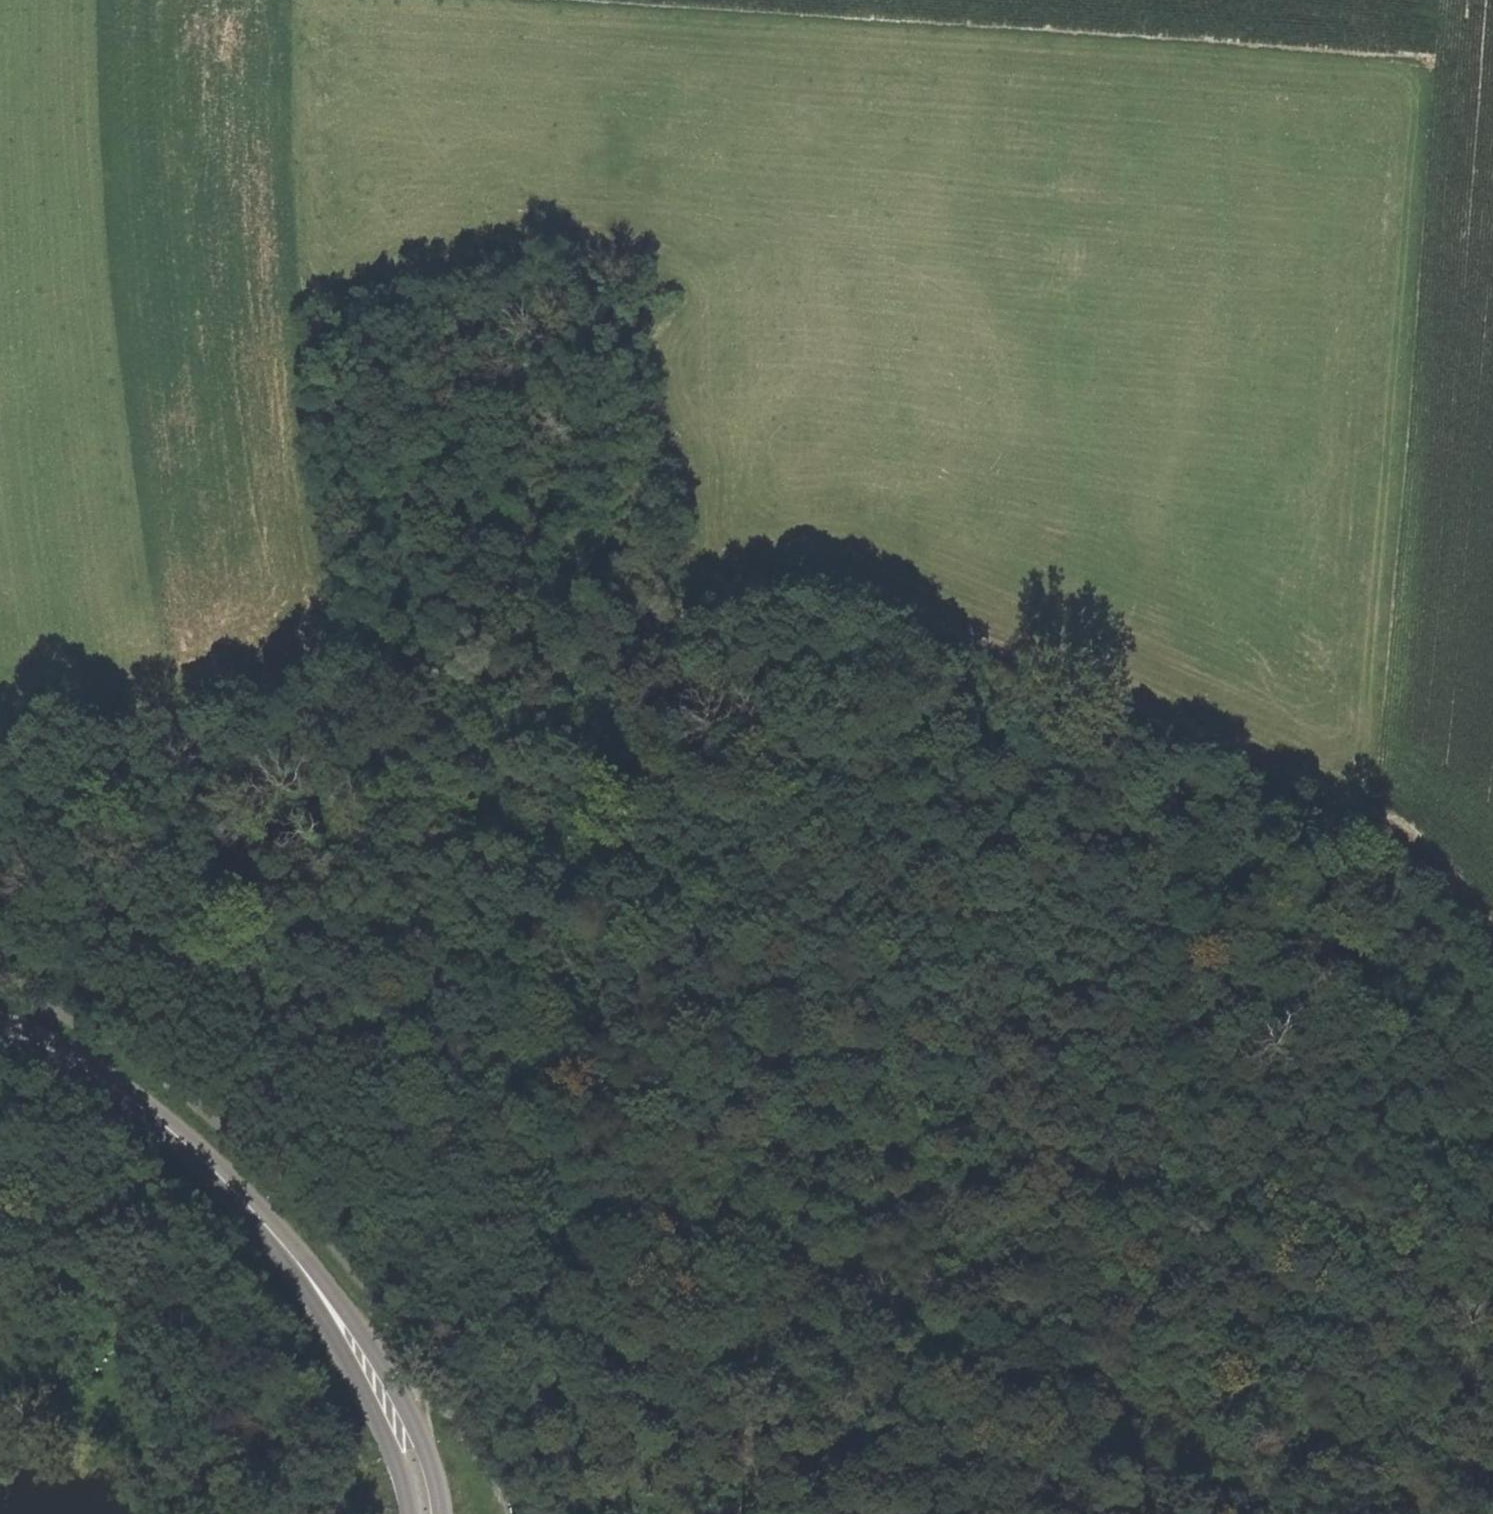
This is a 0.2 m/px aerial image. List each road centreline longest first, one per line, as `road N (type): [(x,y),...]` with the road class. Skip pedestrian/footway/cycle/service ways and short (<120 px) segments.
road 1 (track): [(0,763),(603,649),(803,583),(1004,644),(1334,785),(1431,842),(1492,914)]
road 2 (tertiary): [(0,1027),(129,1097),(189,1146),(295,1261),(392,1413),(426,1513)]

